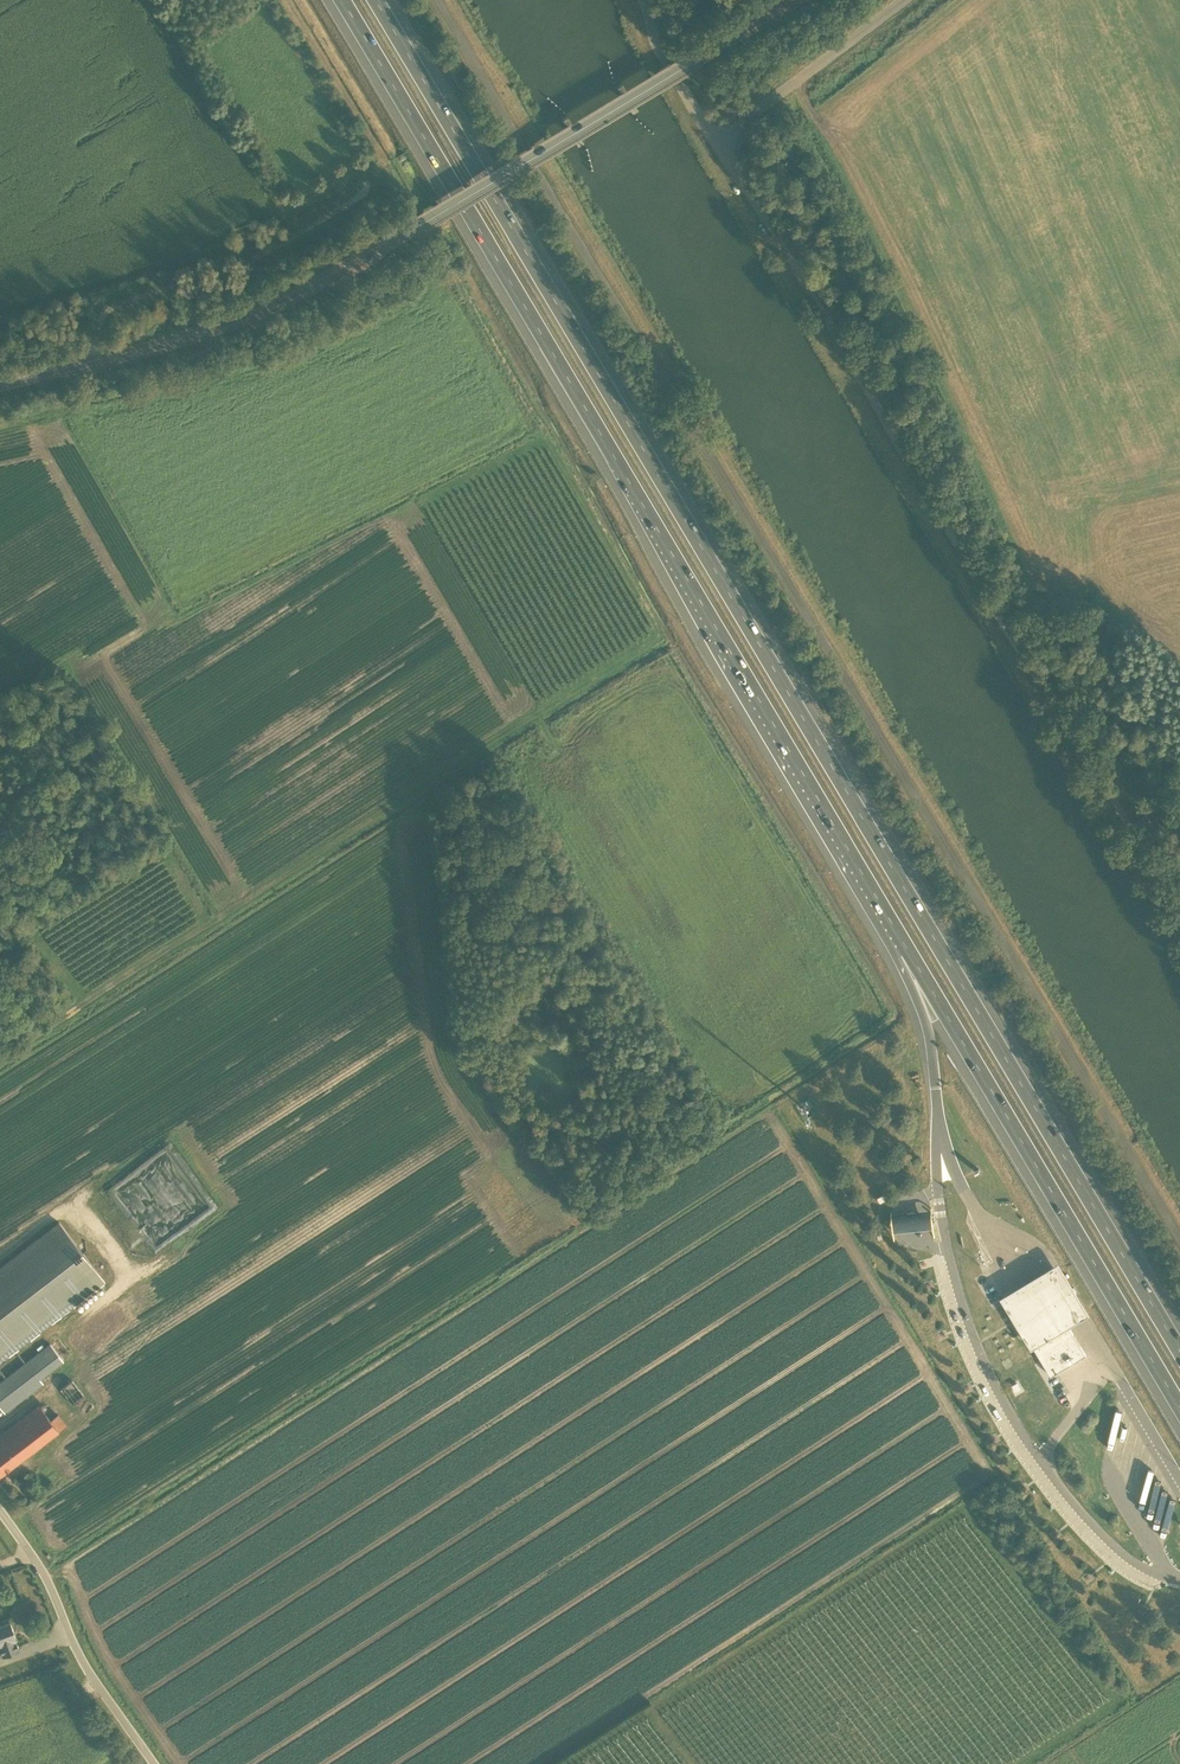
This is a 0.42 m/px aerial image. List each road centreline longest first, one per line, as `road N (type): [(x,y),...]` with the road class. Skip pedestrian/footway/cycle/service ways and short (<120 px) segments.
road 1 (motorway): [(1179,1343),(371,0)]
road 2 (unclassified): [(1179,1205),(433,0)]
road 3 (motorway): [(337,0),(910,952)]
road 4 (track): [(716,142),(1179,918)]
road 5 (secondary): [(0,383),(201,335),(274,304),(792,0)]
road 6 (motorway): [(910,952),(1179,1406)]
road 7 (track): [(95,363),(105,312),(242,264),(358,197),(366,188),(362,168)]
road 8 (unclassified): [(154,1763),(75,1648),(49,1583),(0,1510)]
road 9 (unclassified): [(716,142),(902,0)]
road 10 (motorway): [(910,952),(939,1134)]
road 11 (track): [(273,211),(380,158)]

